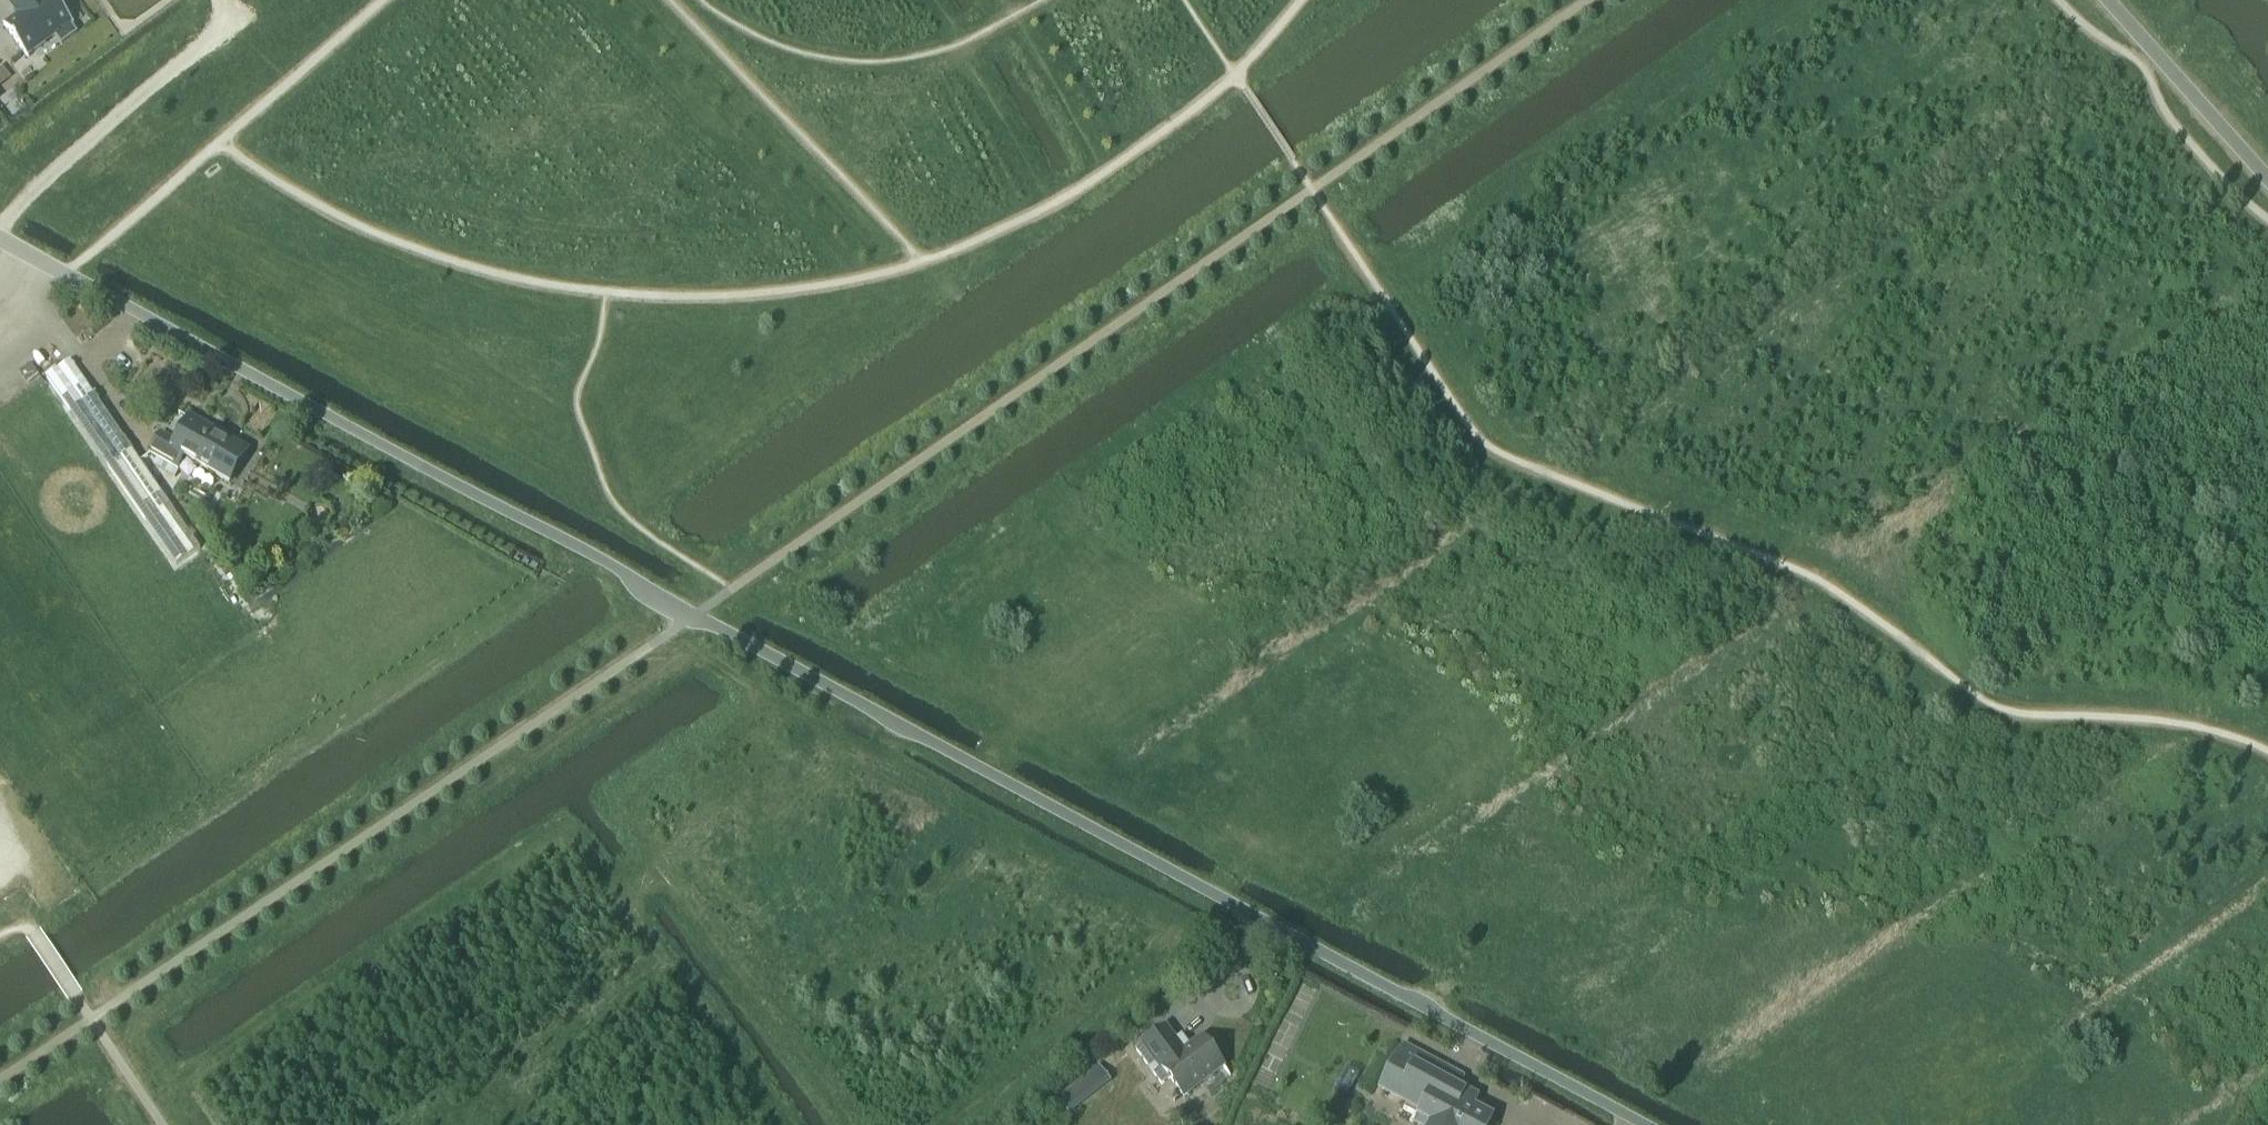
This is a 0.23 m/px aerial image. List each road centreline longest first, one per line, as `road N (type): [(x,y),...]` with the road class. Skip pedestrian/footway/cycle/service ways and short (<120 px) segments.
road 1 (residential): [(1642,1124),(0,236)]

